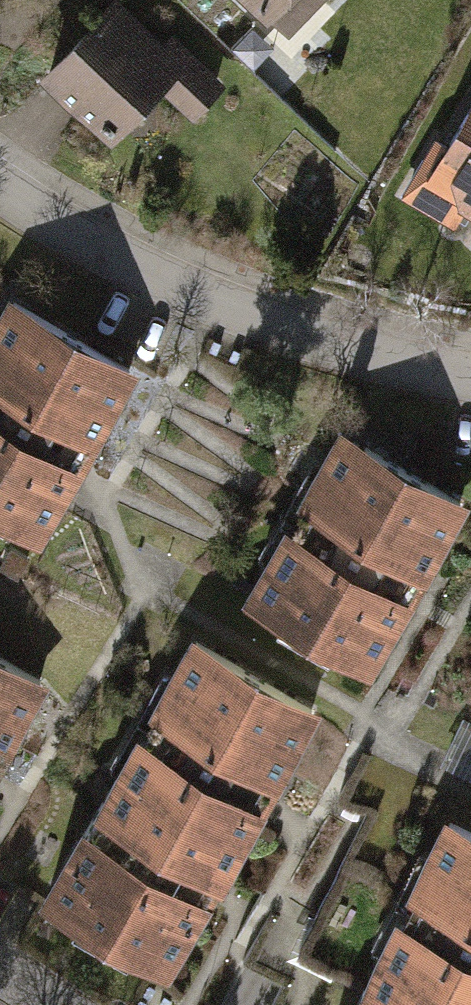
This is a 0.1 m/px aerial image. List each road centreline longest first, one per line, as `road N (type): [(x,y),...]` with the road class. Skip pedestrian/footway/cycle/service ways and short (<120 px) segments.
road 1 (residential): [(0,182),(70,229),(211,296),(302,333),(470,382)]

